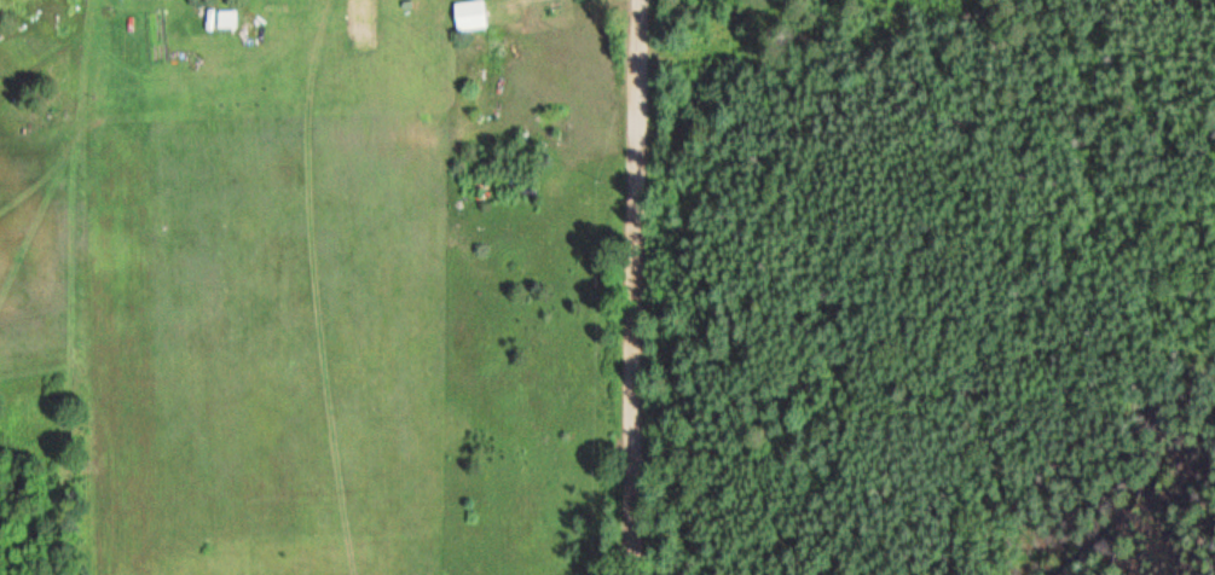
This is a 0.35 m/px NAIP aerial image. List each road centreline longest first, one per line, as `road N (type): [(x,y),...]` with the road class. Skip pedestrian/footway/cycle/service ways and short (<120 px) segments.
road 1 (residential): [(633,574),(642,0)]

